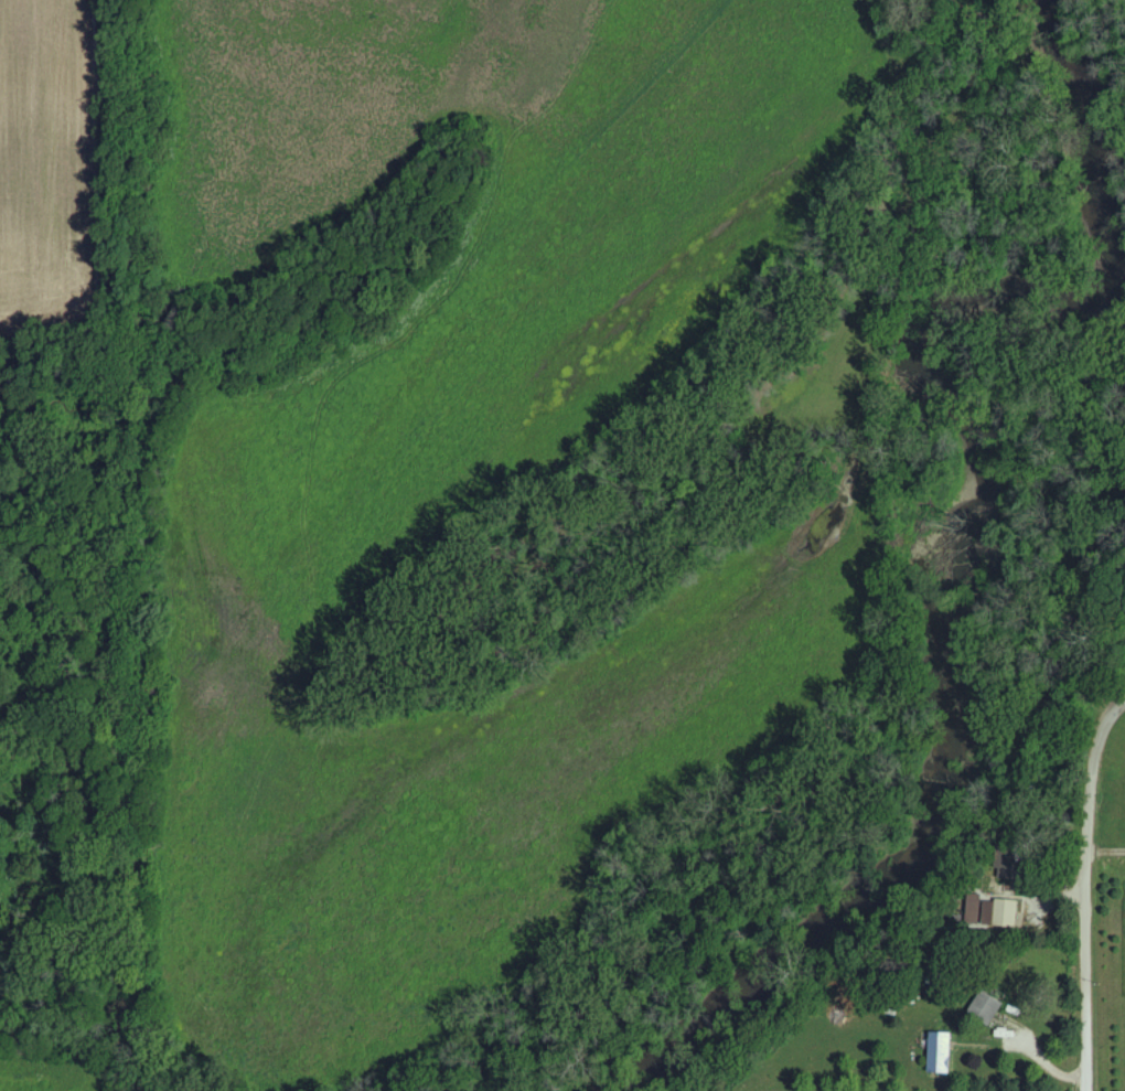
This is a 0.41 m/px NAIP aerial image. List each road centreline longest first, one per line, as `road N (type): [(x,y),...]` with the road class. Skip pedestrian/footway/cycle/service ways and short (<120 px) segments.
road 1 (residential): [(1086,1090),(1082,852),(1095,753),(1124,701)]

